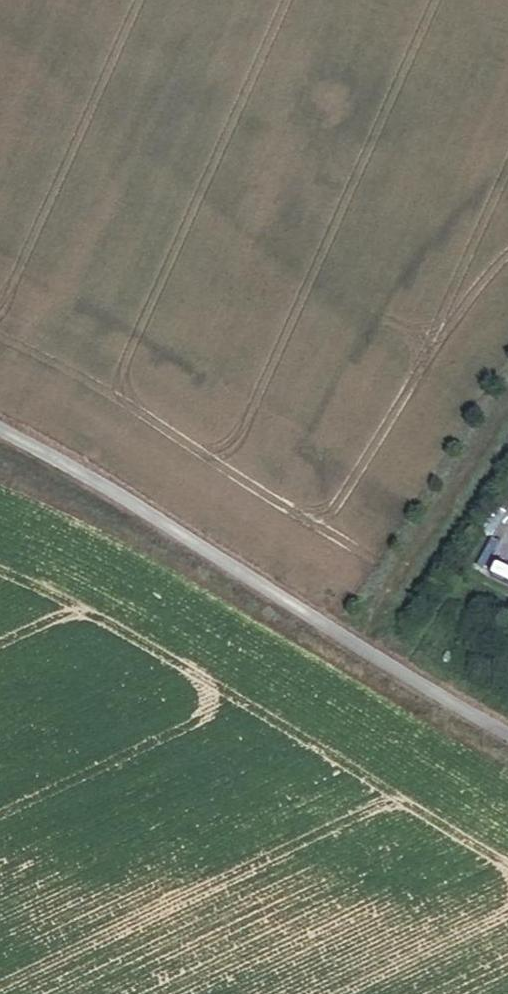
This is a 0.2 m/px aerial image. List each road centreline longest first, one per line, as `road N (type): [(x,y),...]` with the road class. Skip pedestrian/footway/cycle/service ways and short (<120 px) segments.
road 1 (unclassified): [(507,732),(0,430)]
road 2 (track): [(360,645),(507,409)]

